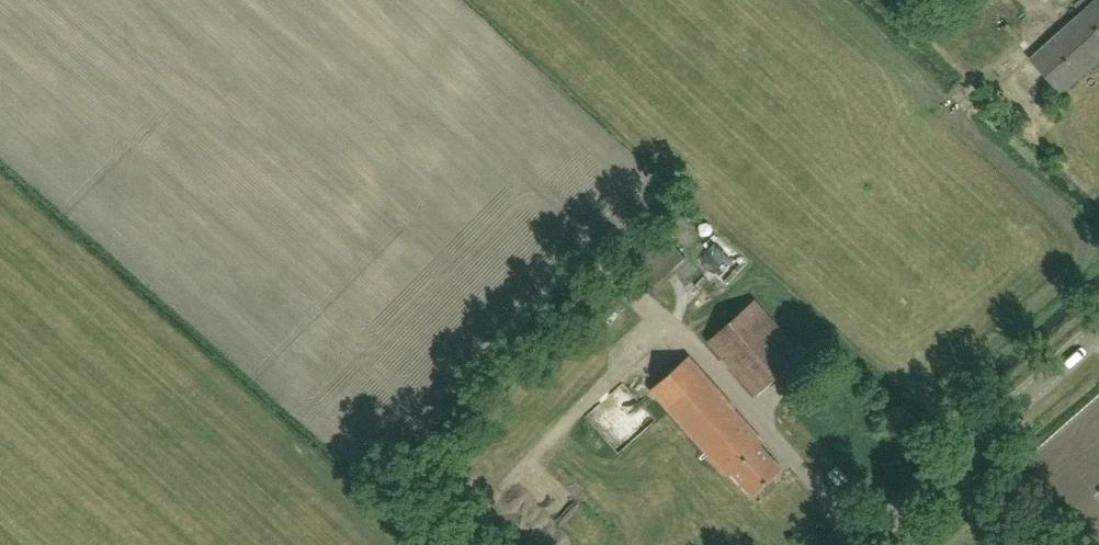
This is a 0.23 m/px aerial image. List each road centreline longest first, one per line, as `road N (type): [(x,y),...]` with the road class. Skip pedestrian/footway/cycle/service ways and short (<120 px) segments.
road 1 (unclassified): [(861,544),(1098,332)]

